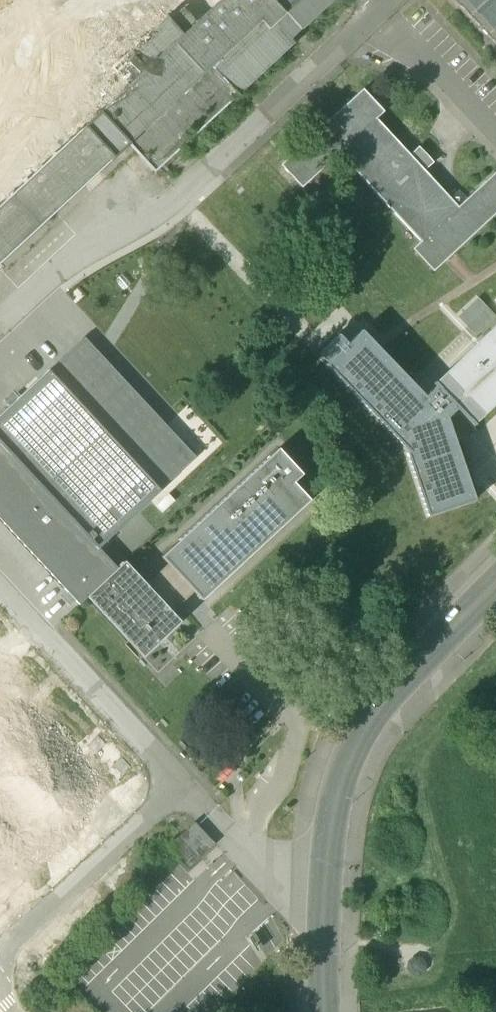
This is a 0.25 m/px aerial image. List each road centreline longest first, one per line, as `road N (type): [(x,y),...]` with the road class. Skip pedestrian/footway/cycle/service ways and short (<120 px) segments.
road 1 (tertiary): [(495,595),(394,702),(343,769),(321,883),(327,1011)]

